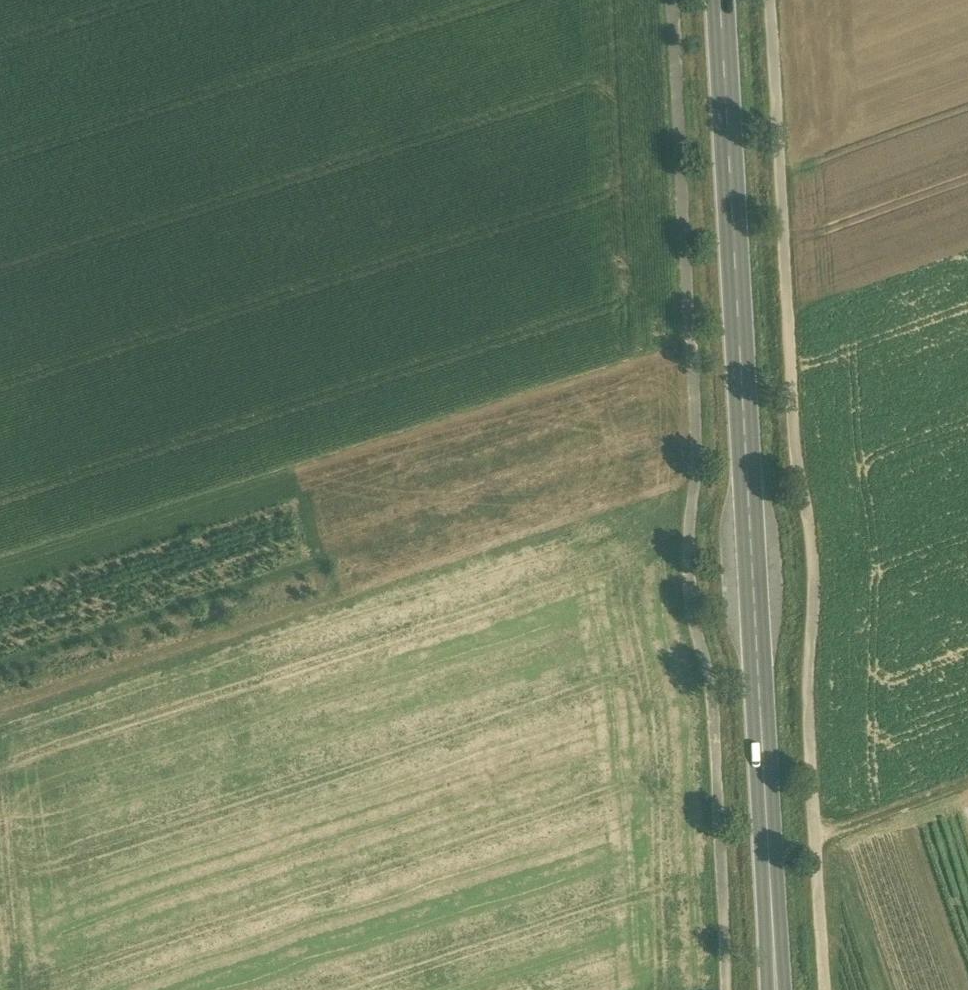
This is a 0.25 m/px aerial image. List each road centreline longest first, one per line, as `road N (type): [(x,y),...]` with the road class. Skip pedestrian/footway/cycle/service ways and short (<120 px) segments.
road 1 (track): [(669,0),(697,455),(690,587),(710,688),(725,989)]
road 2 (track): [(826,989),(809,682),(817,578),(798,463),(770,0)]
road 3 (secondary): [(718,0),(777,989)]
road 4 (track): [(967,785),(815,842)]

